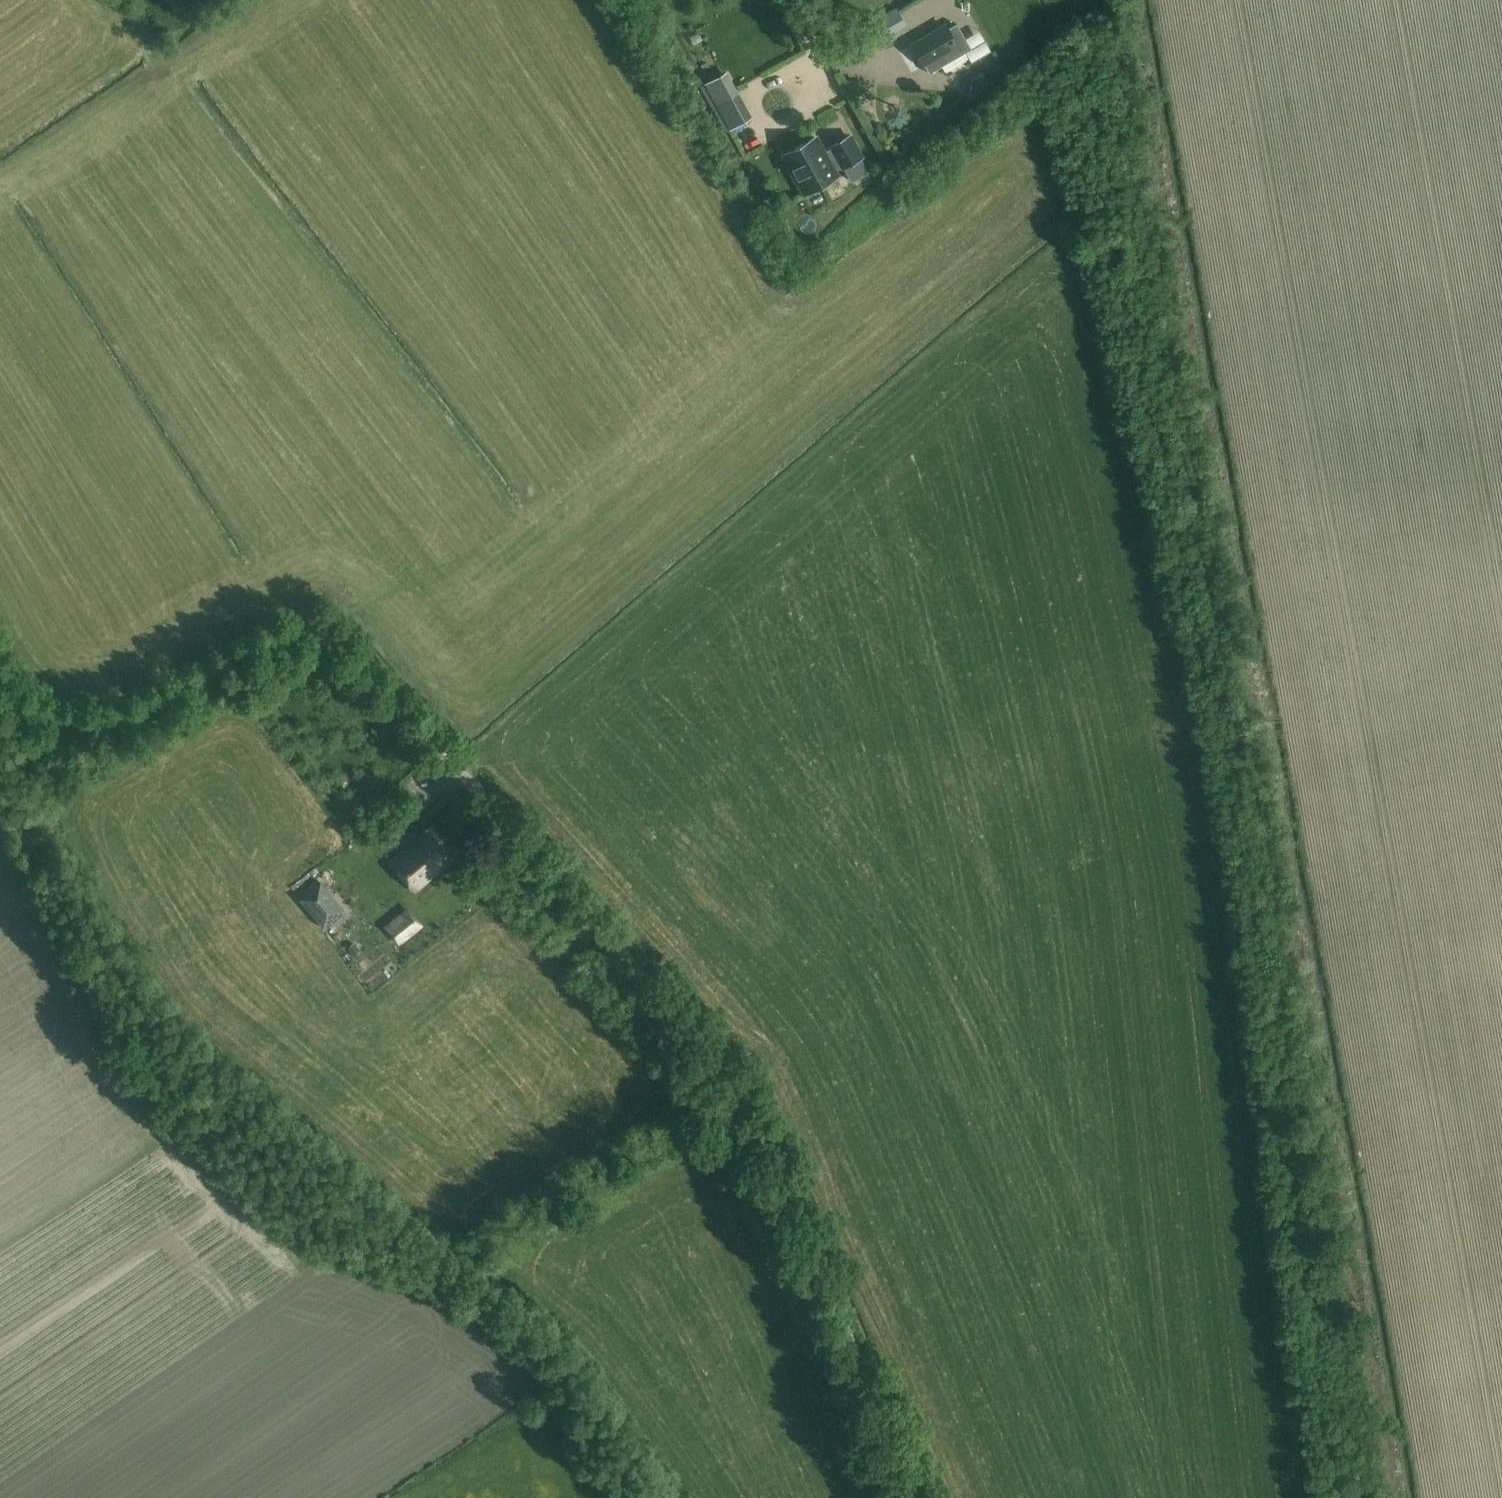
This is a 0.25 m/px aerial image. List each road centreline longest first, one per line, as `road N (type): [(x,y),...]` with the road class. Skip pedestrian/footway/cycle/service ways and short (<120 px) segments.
road 1 (track): [(0,646),(18,678),(86,698),(312,590),(329,601),(724,1063),(917,1497)]

